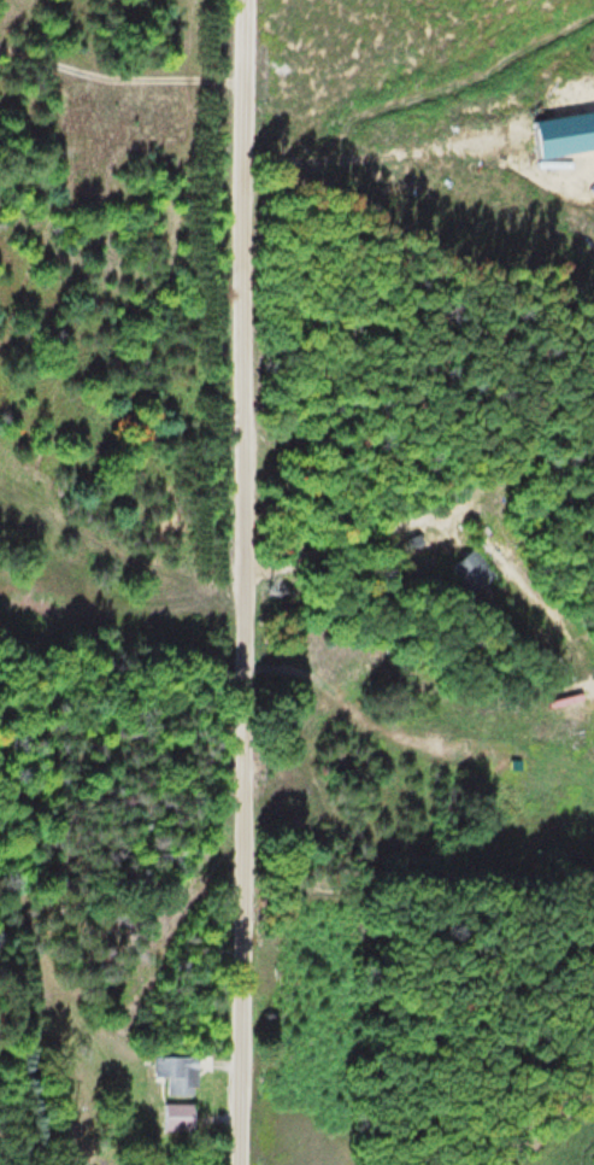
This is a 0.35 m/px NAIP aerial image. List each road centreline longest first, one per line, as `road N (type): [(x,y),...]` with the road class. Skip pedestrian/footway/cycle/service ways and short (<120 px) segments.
road 1 (residential): [(234,1164),(243,0)]

